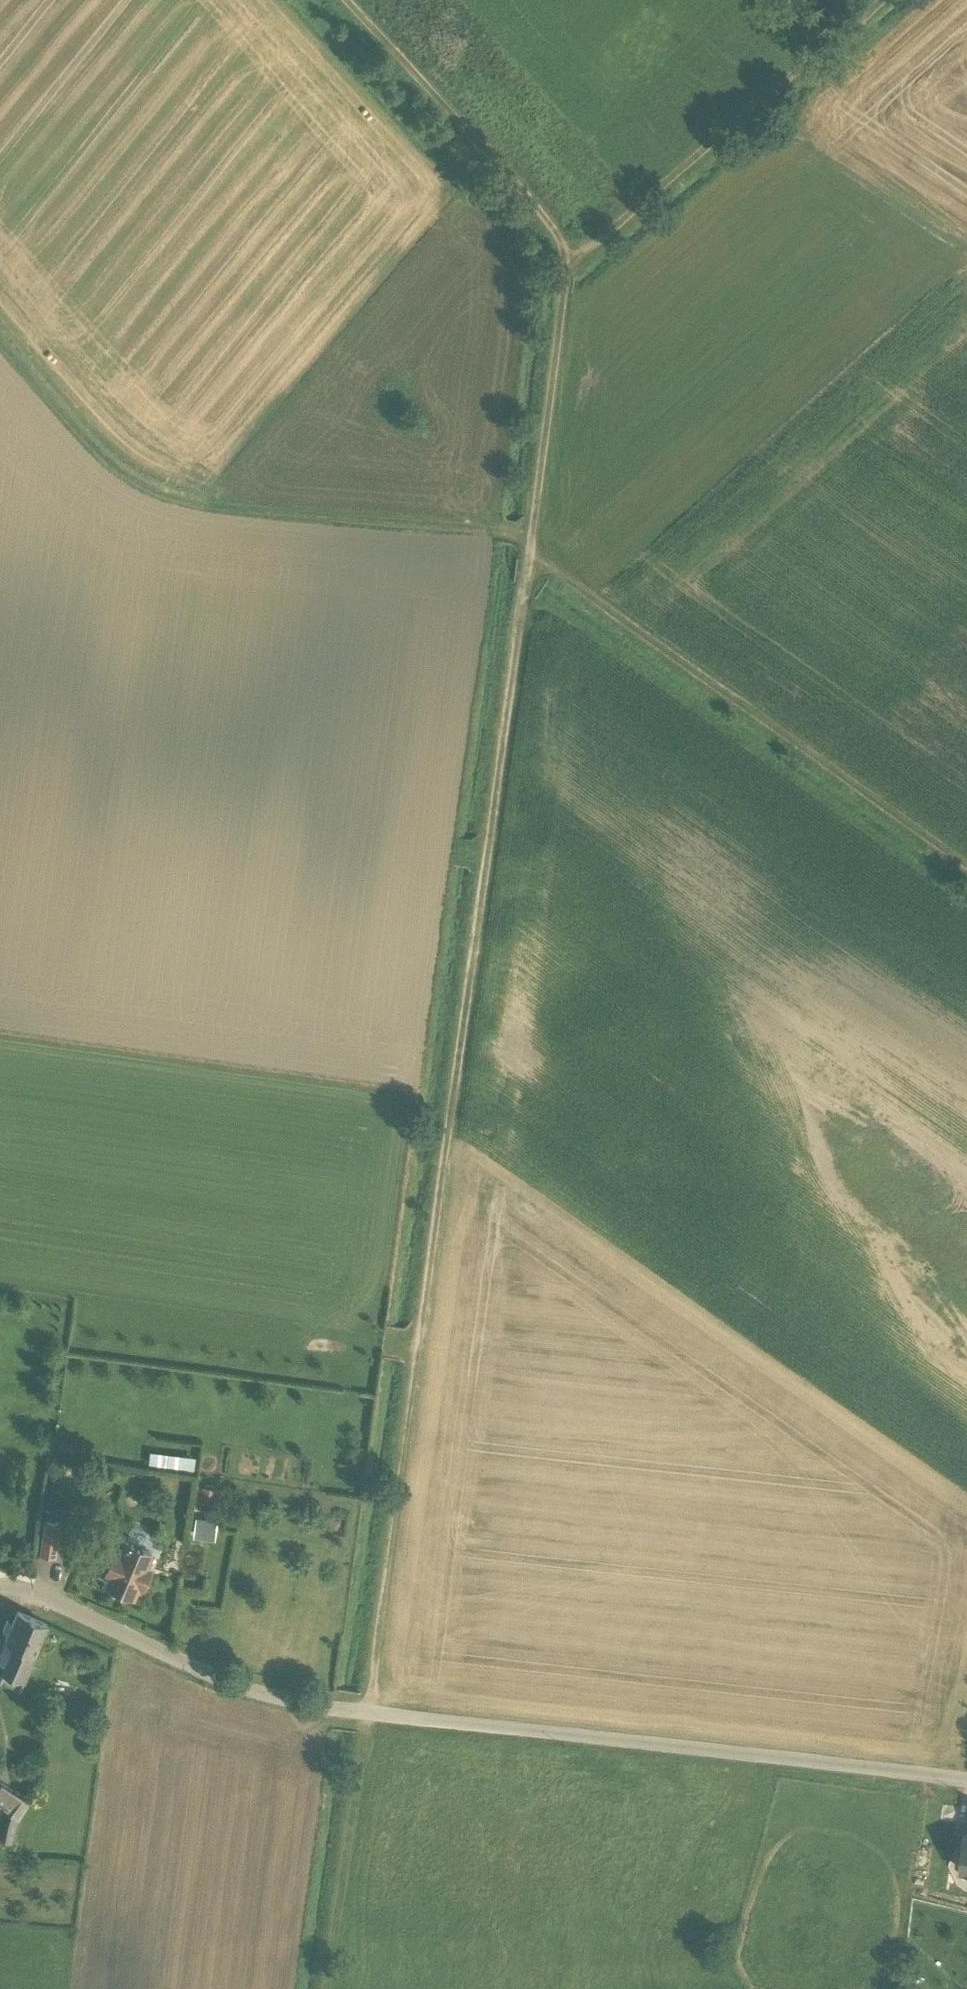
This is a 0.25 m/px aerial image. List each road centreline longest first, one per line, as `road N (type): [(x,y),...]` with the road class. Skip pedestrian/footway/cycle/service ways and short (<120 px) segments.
road 1 (track): [(577,258),(367,1714)]
road 2 (unclassified): [(120,1636),(258,1698),(966,1783)]
road 3 (track): [(344,0),(585,263),(892,0)]
road 4 (track): [(532,545),(146,497),(0,335)]
road 5 (track): [(966,868),(530,557)]
road 6 (track): [(330,1988),(367,1714)]
road 7 (residential): [(0,1594),(34,1593),(120,1636)]

